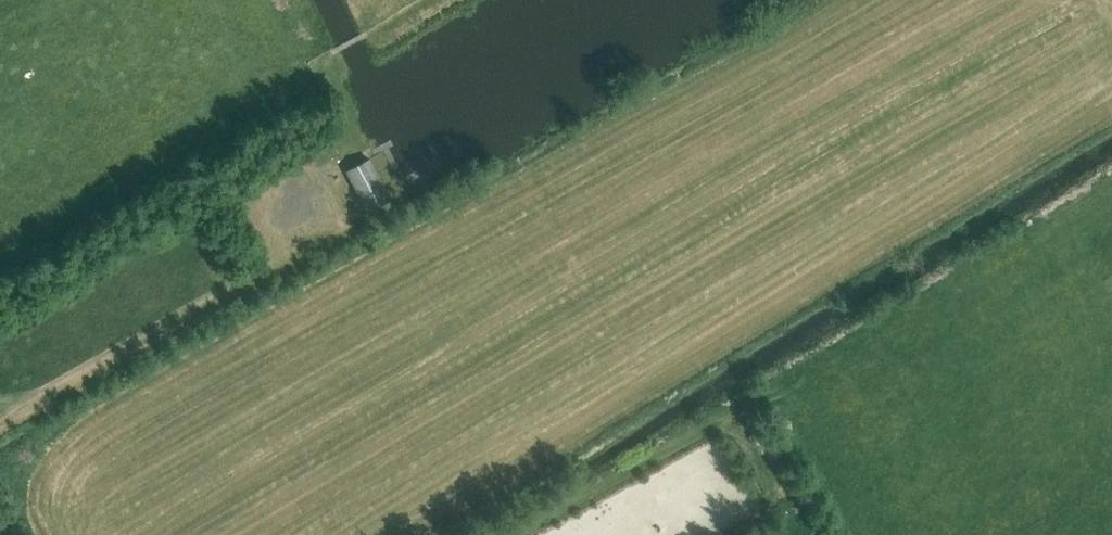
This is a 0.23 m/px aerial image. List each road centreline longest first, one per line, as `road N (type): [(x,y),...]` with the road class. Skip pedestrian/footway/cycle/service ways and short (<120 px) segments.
road 1 (track): [(0,425),(253,279)]

